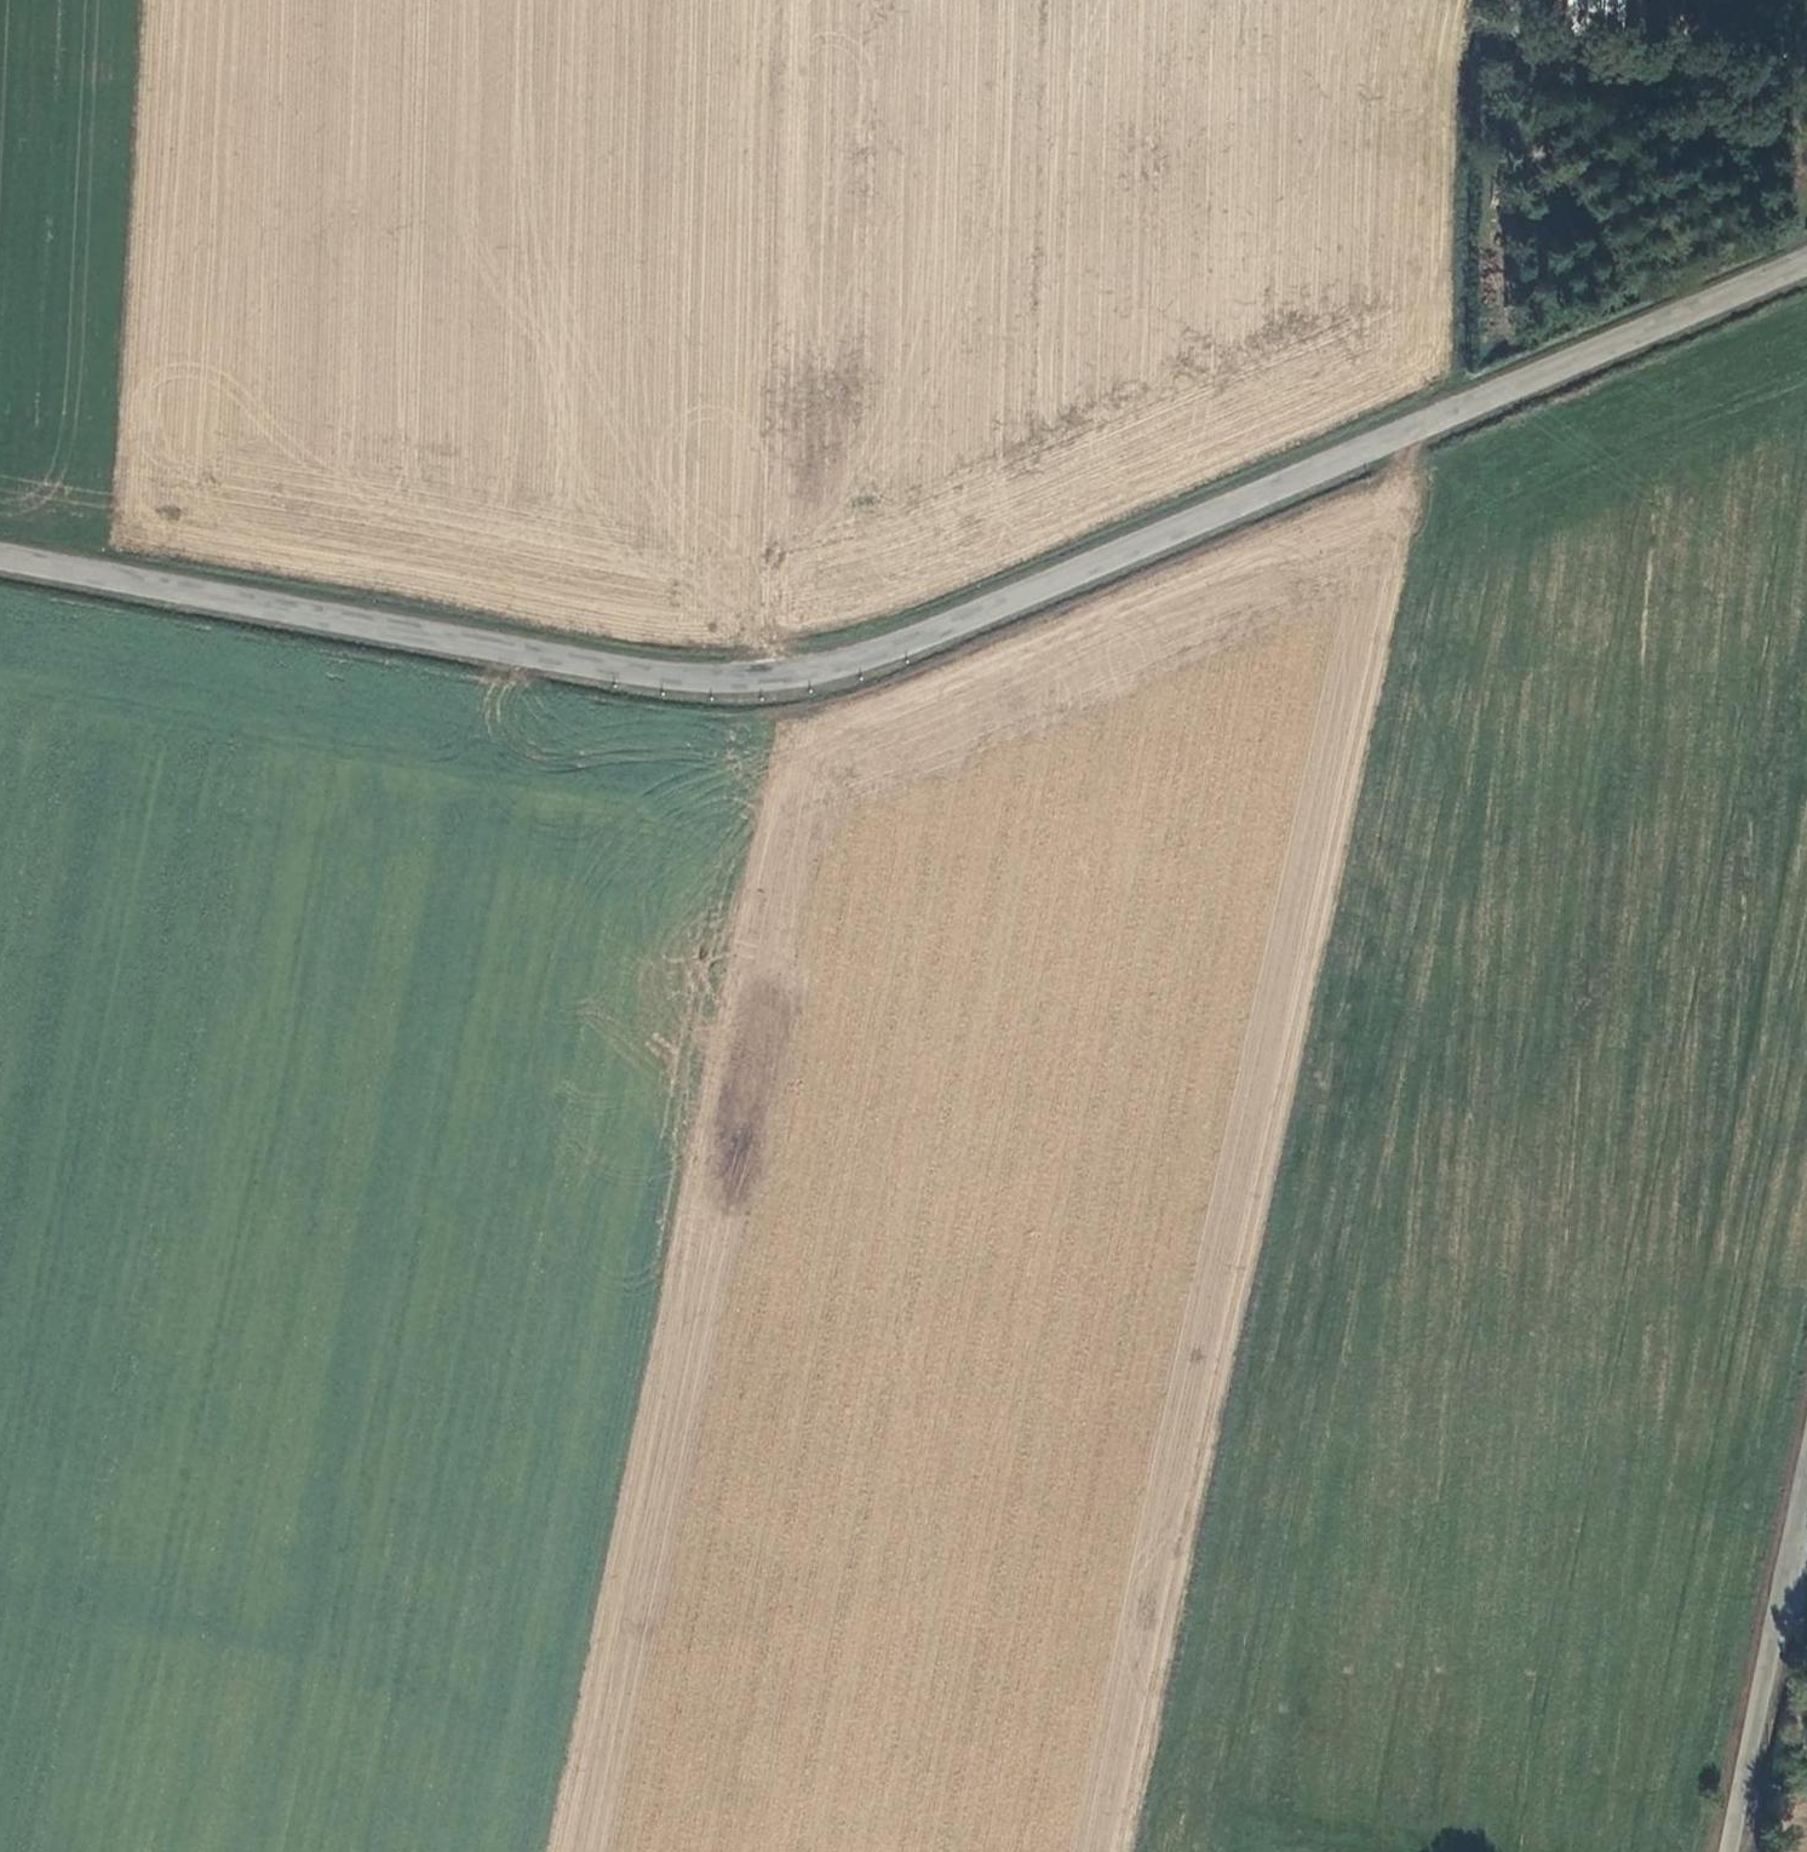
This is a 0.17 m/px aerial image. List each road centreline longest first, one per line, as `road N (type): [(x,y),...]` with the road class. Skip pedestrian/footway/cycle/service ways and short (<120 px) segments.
road 1 (tertiary): [(0,557),(599,666),(719,678),(822,669),(922,636),(1806,261)]
road 2 (unclassified): [(1730,1851),(1806,1470)]

